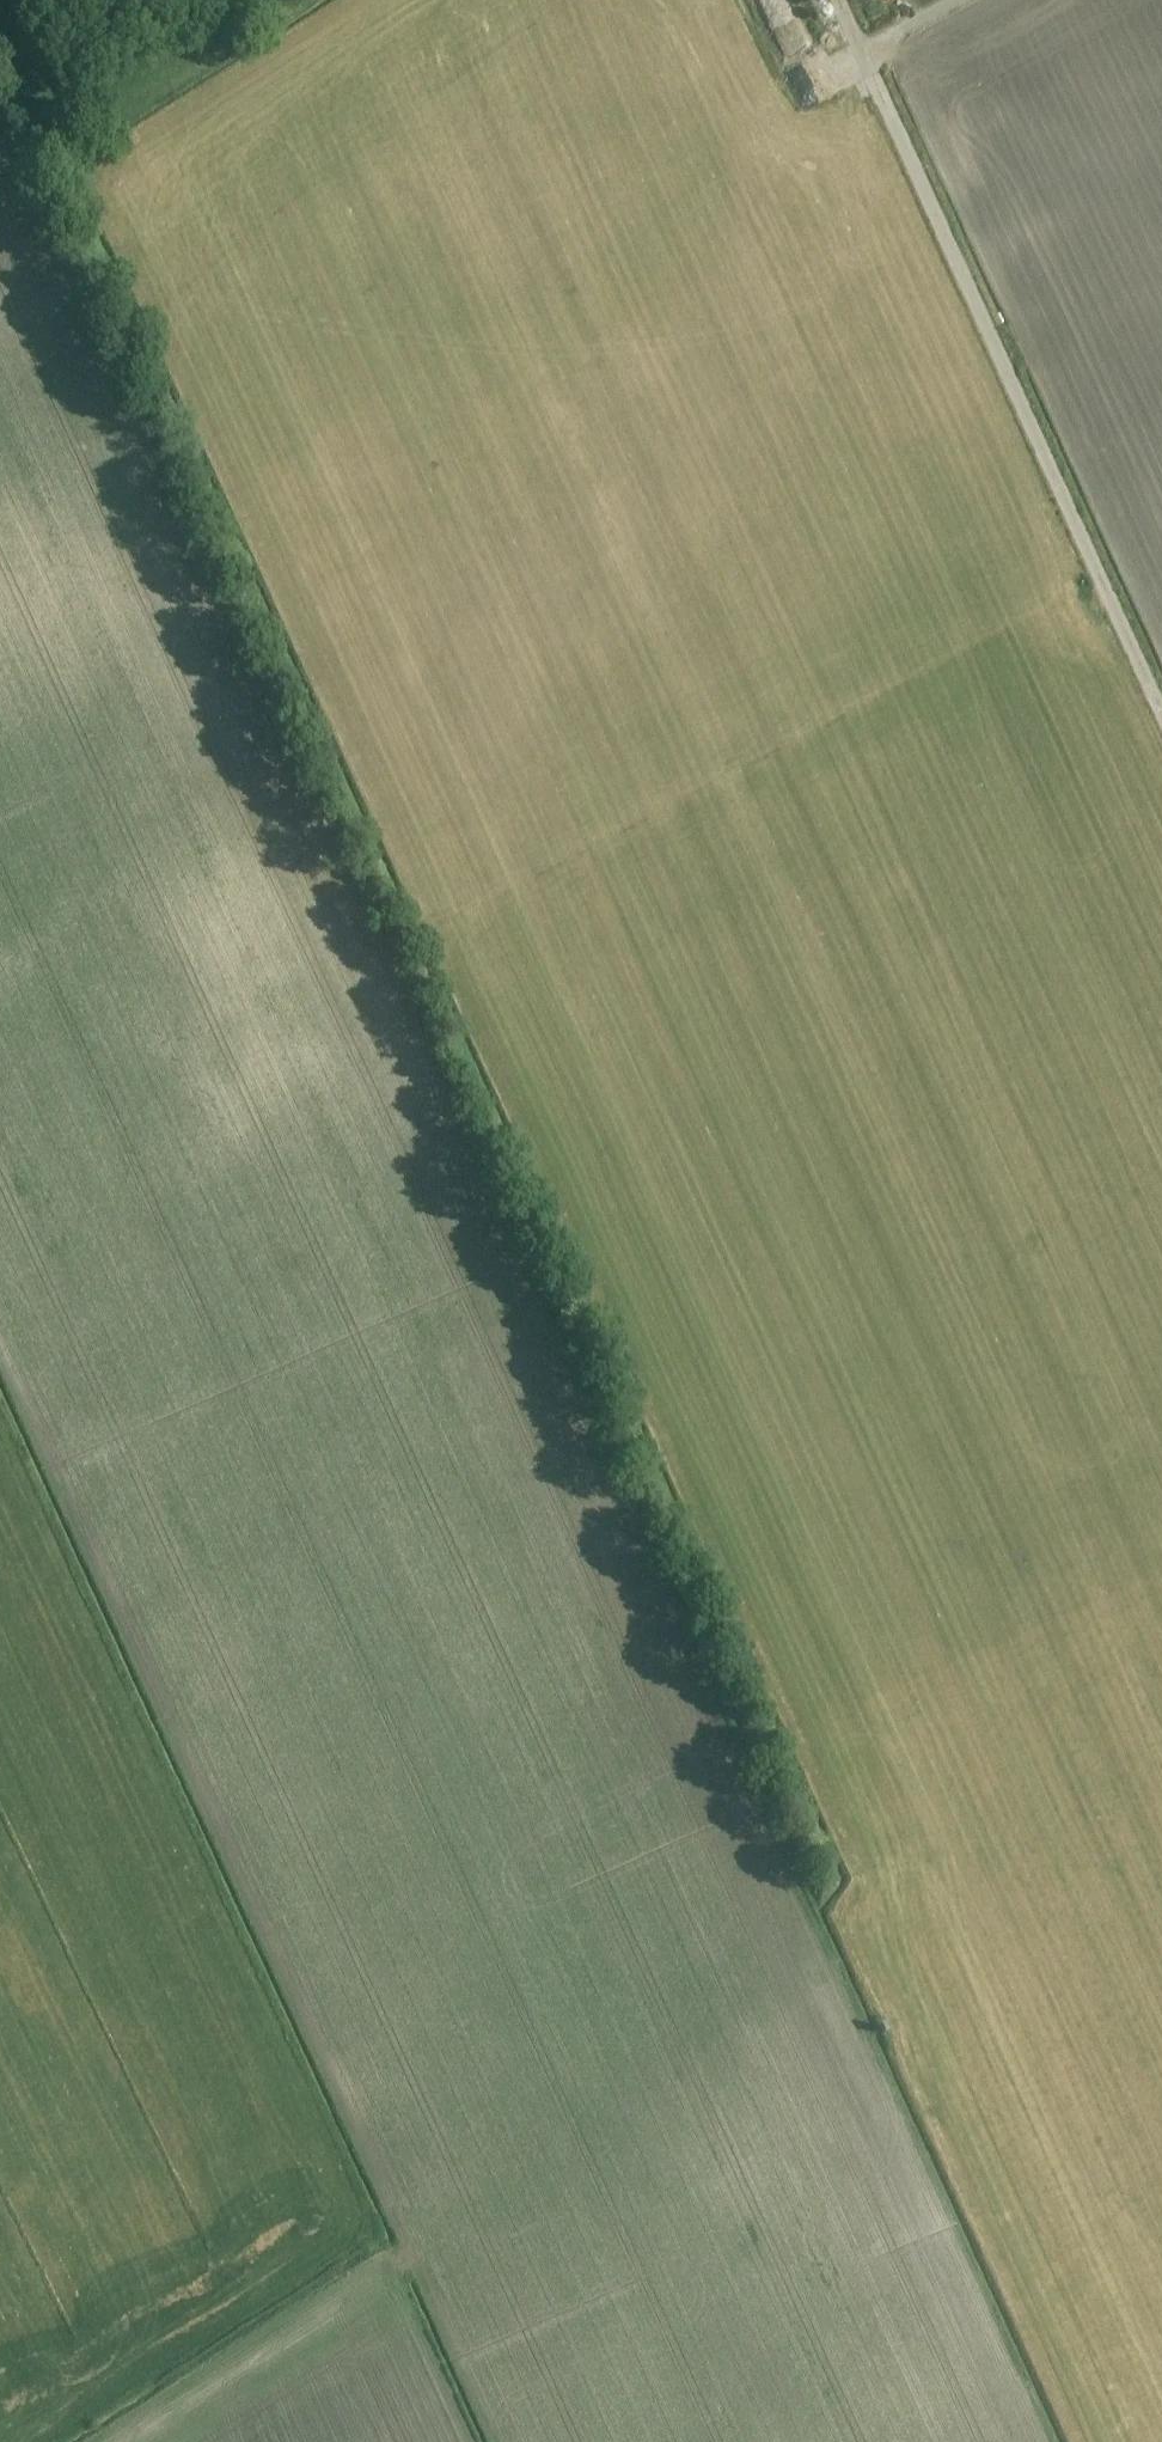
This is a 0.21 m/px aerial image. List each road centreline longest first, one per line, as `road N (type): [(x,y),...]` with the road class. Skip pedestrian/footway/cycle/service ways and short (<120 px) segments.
road 1 (track): [(876,83),(1161,709)]
road 2 (track): [(95,2441),(407,2254)]
road 3 (track): [(0,969),(131,885)]

